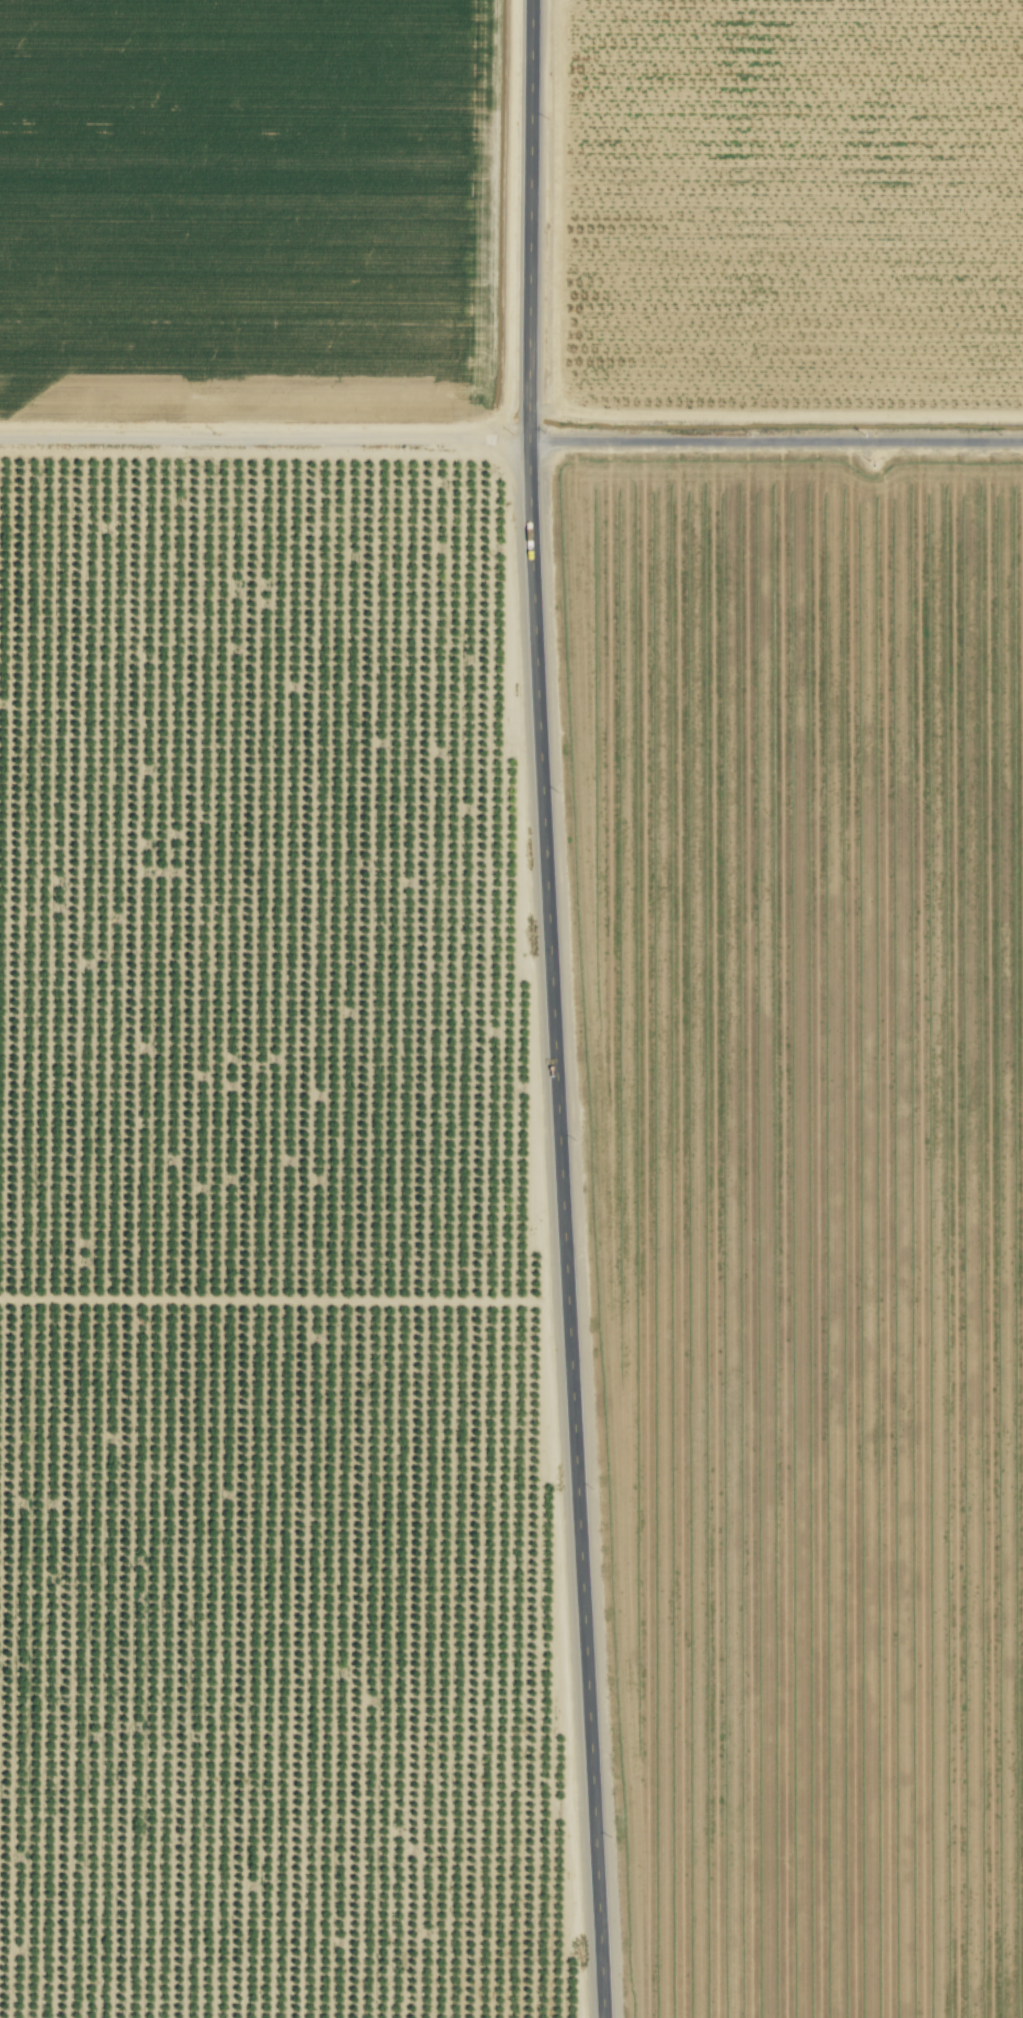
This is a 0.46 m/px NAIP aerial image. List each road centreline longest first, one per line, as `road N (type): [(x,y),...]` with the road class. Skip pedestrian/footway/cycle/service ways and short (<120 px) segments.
road 1 (tertiary): [(603,2017),(528,440),(532,0)]
road 2 (track): [(1022,418),(528,410)]

